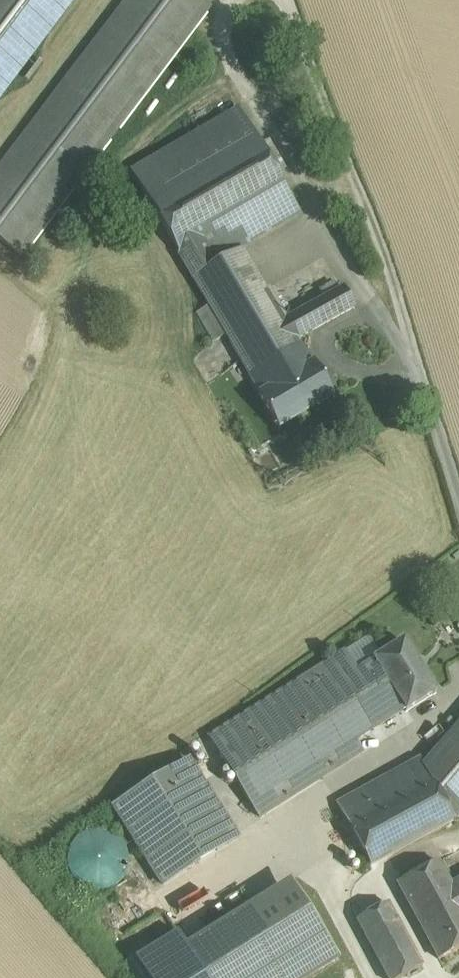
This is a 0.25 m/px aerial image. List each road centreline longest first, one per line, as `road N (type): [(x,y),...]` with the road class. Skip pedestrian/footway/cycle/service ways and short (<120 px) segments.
road 1 (track): [(458,496),(280,0)]

